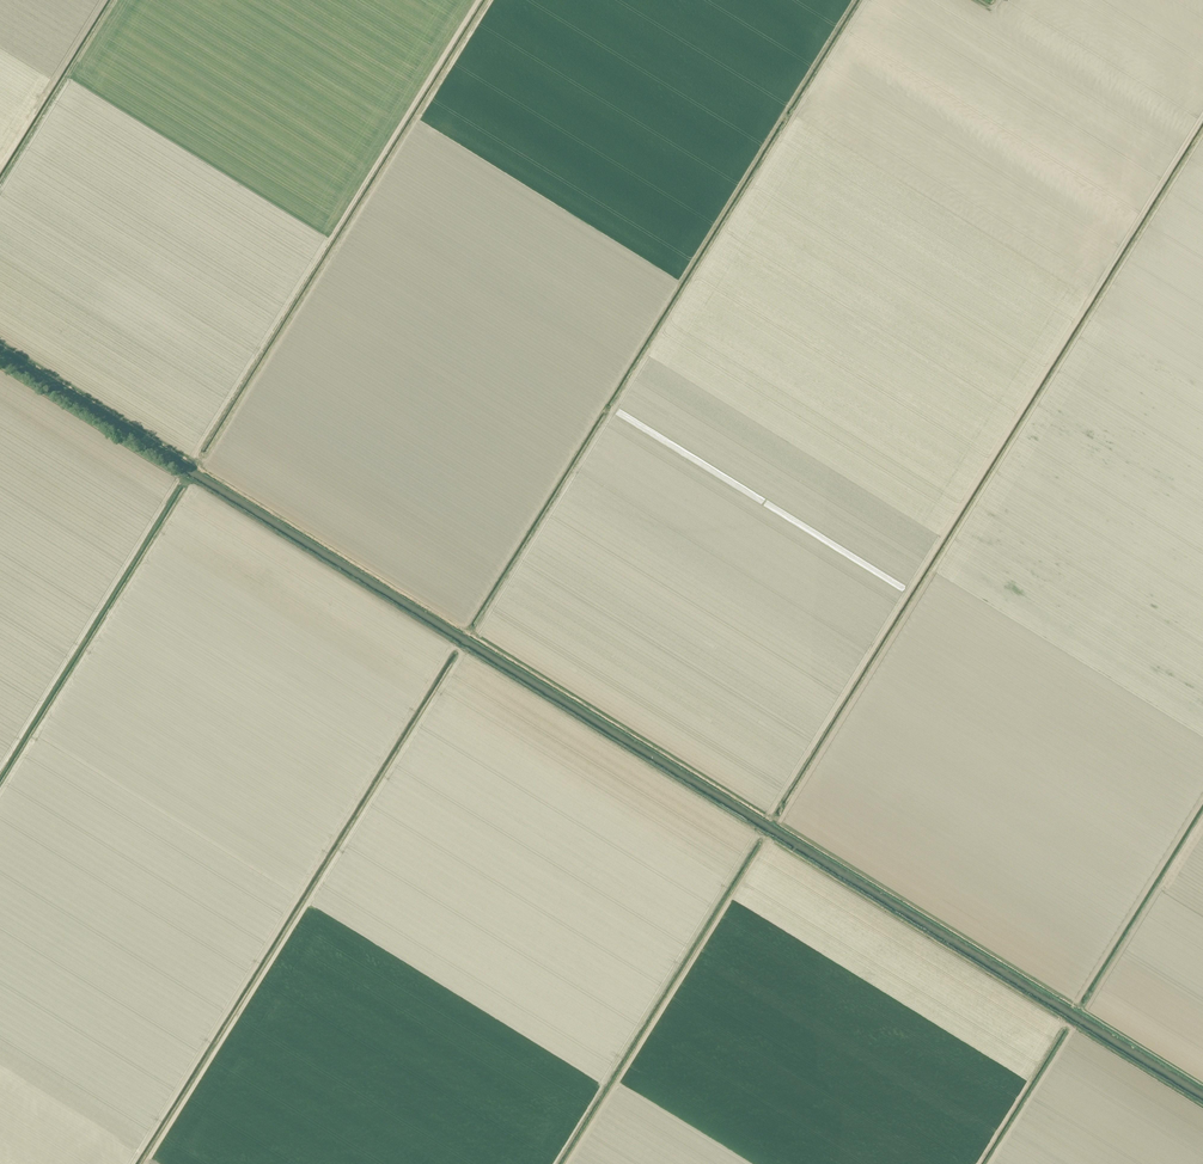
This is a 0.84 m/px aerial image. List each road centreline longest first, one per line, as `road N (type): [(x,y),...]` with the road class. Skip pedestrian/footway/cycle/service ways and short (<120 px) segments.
road 1 (track): [(1202,114),(770,814)]
road 2 (track): [(478,0),(196,455)]

